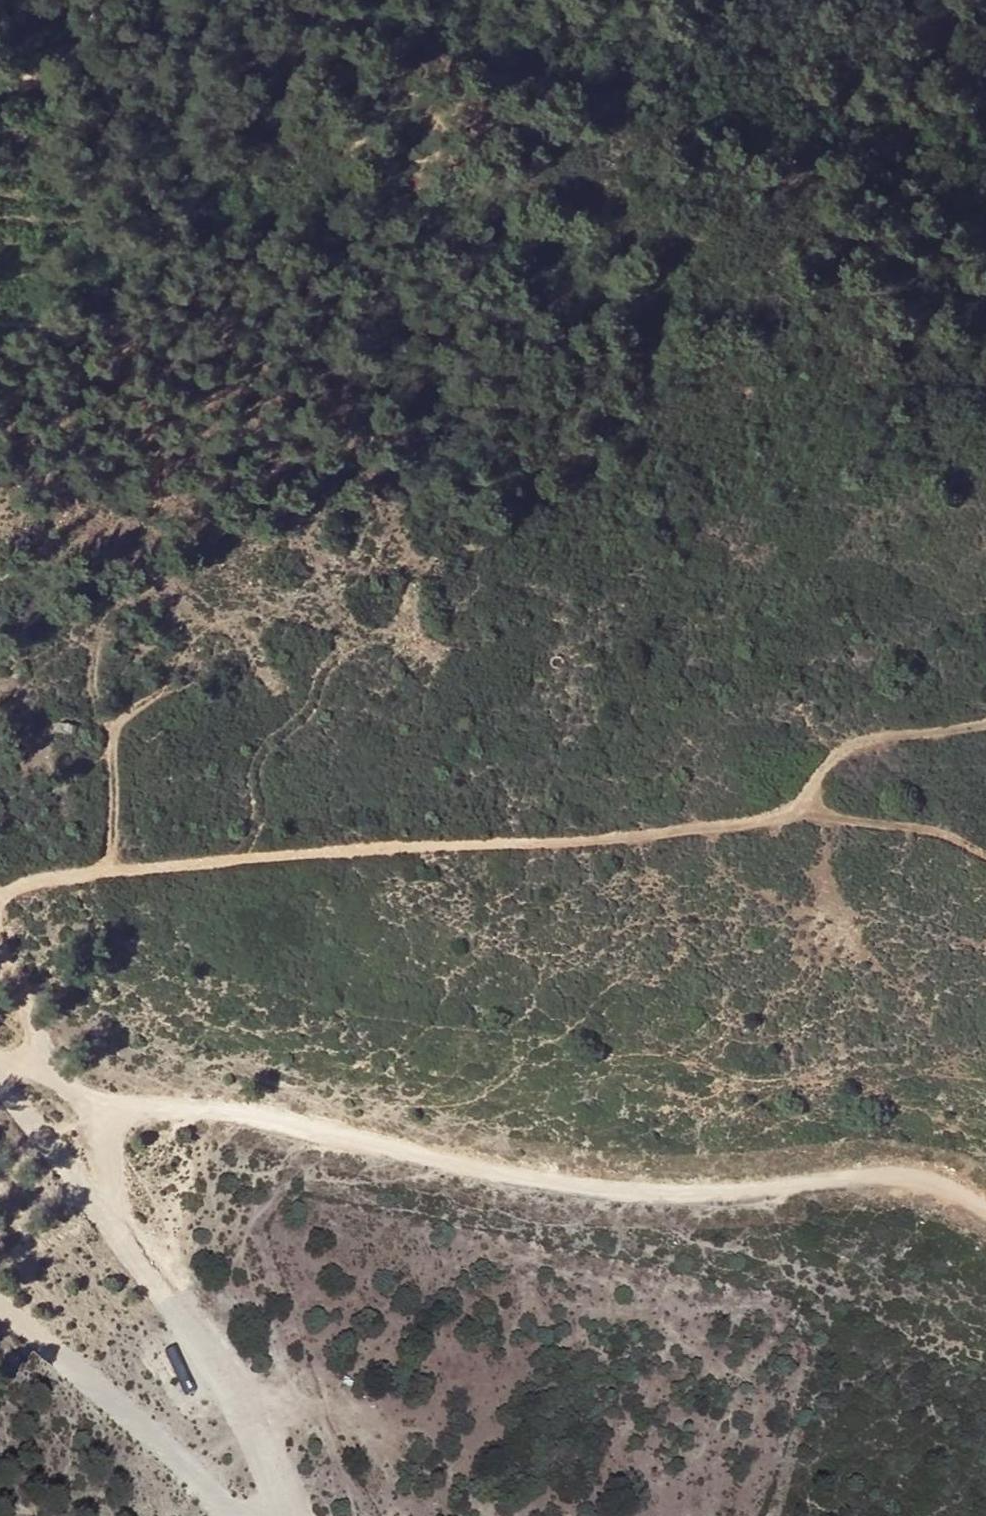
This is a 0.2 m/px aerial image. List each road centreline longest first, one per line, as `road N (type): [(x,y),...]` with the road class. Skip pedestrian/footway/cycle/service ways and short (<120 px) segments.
road 1 (track): [(985,1213),(937,1188),(876,1182),(635,1187),(442,1160),(210,1109),(113,1107),(115,1225)]
road 2 (track): [(276,1515),(275,1454),(261,1422),(115,1225)]
road 3 (track): [(232,1515),(0,1311)]
road 4 (track): [(115,1225),(0,1084)]

